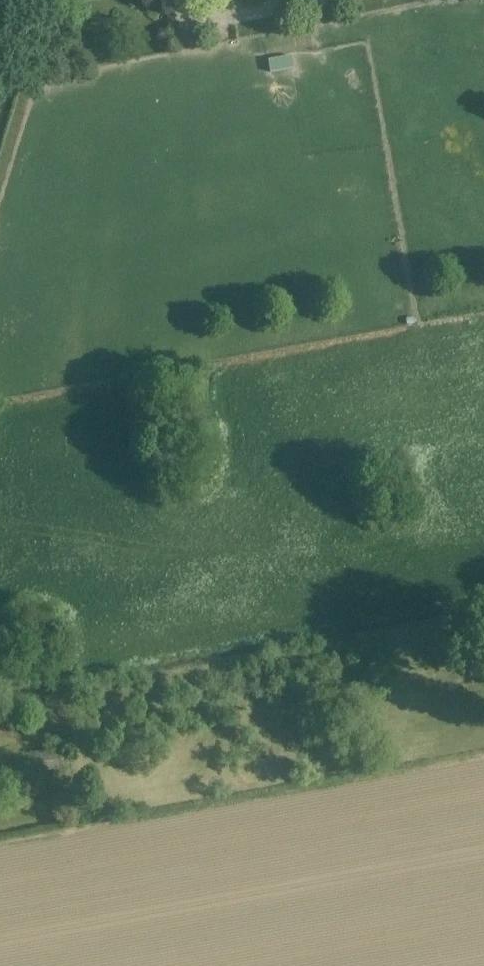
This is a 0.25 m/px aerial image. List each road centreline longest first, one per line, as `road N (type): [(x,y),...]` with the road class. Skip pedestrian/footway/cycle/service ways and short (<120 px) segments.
road 1 (track): [(0,674),(483,586)]

